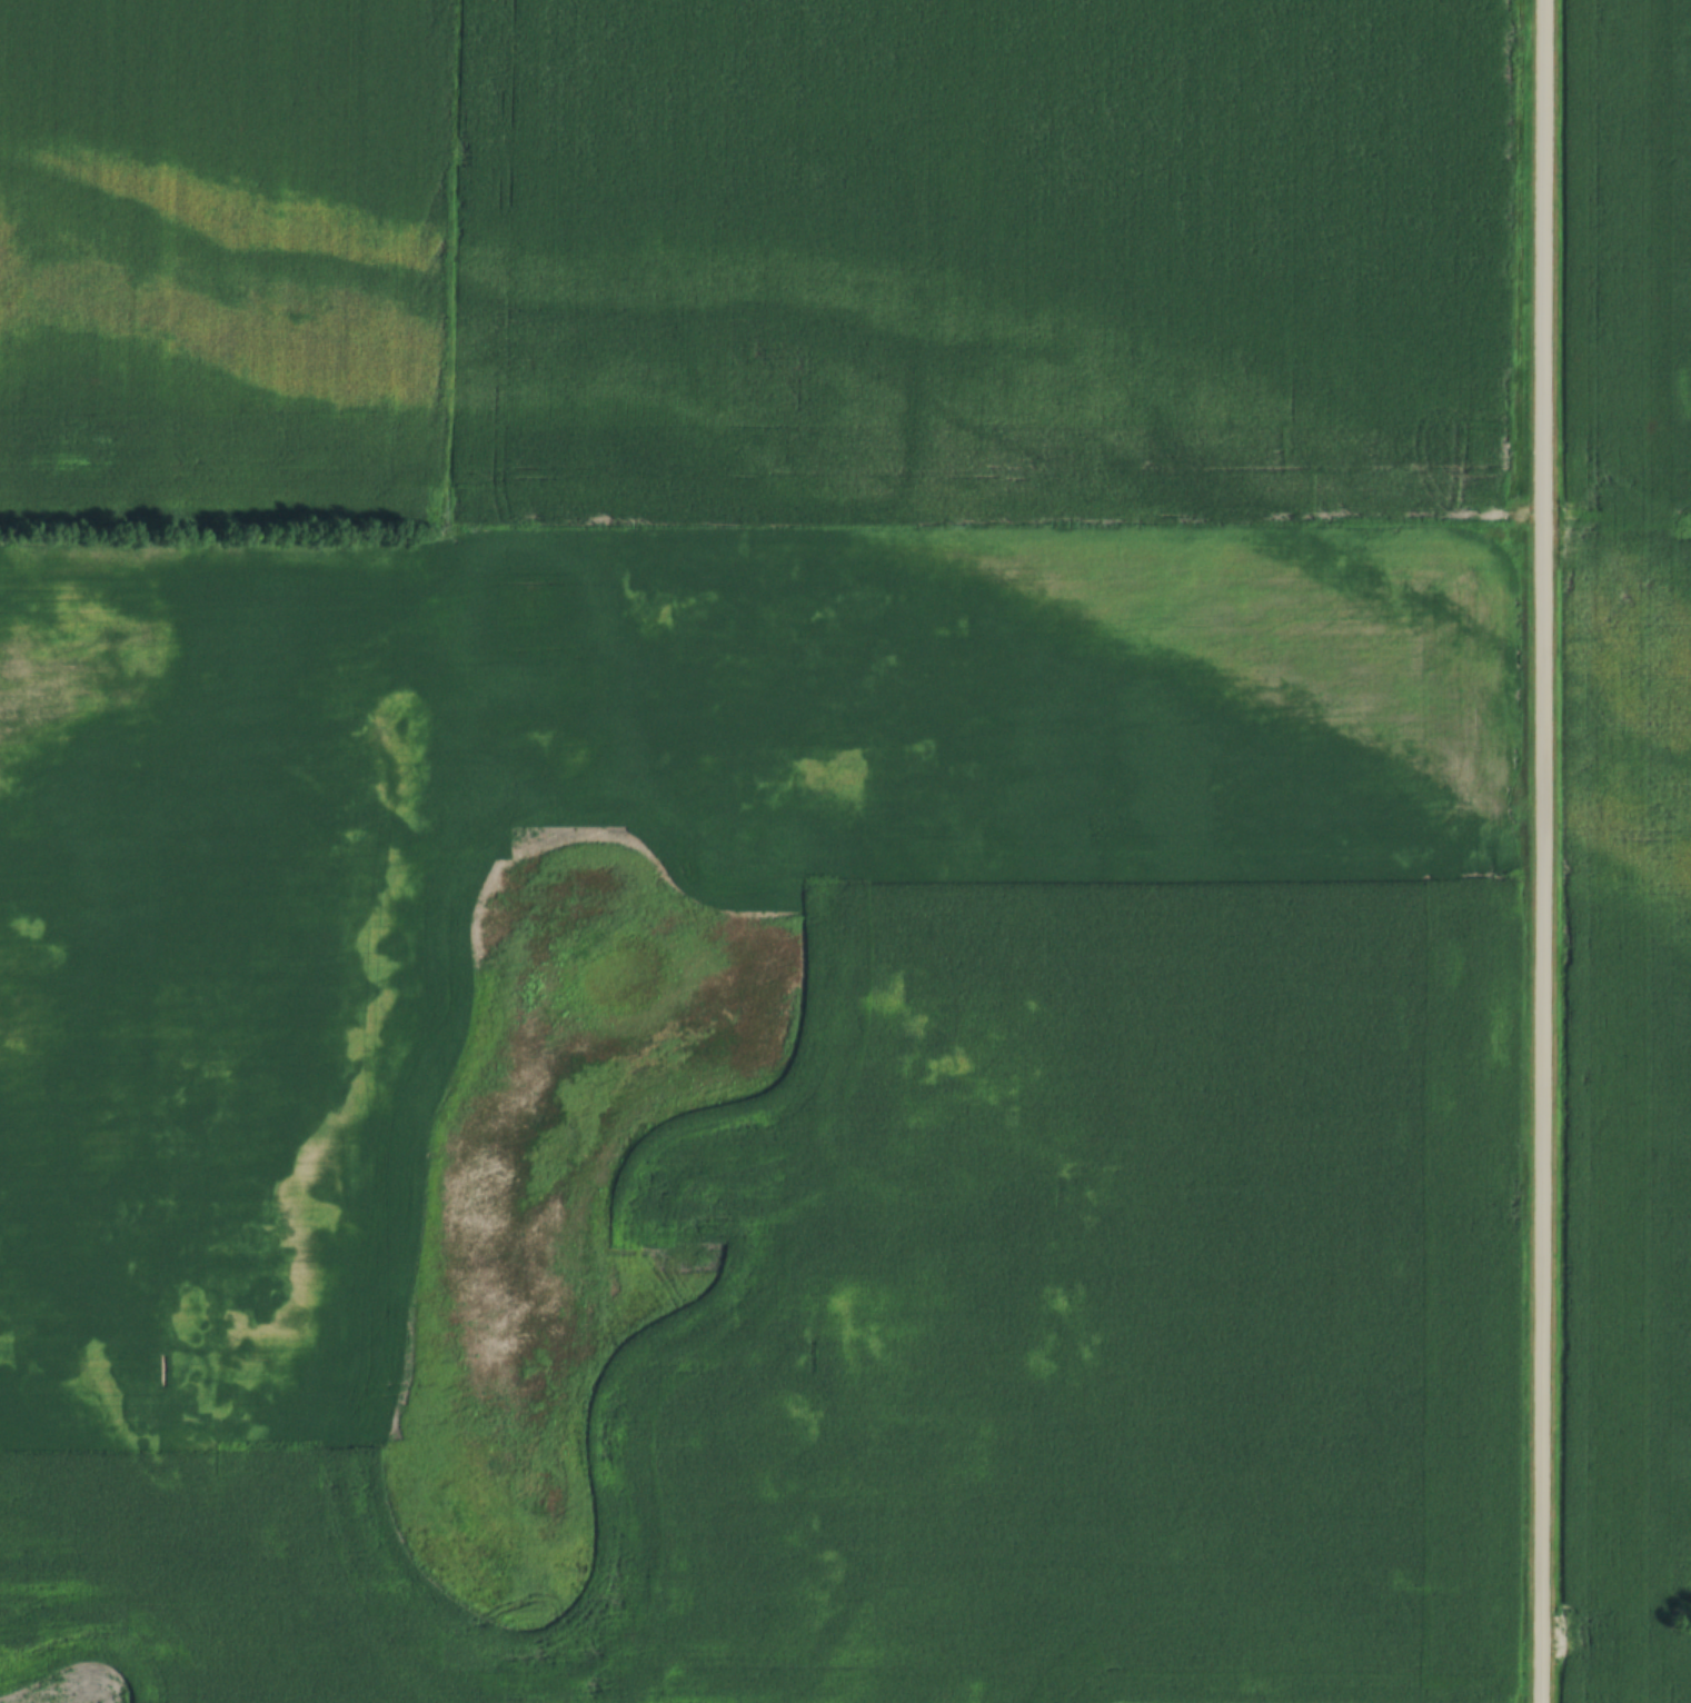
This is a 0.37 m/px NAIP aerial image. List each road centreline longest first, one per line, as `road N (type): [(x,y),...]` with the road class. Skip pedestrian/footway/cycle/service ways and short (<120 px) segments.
road 1 (residential): [(1536,1702),(1539,0)]

